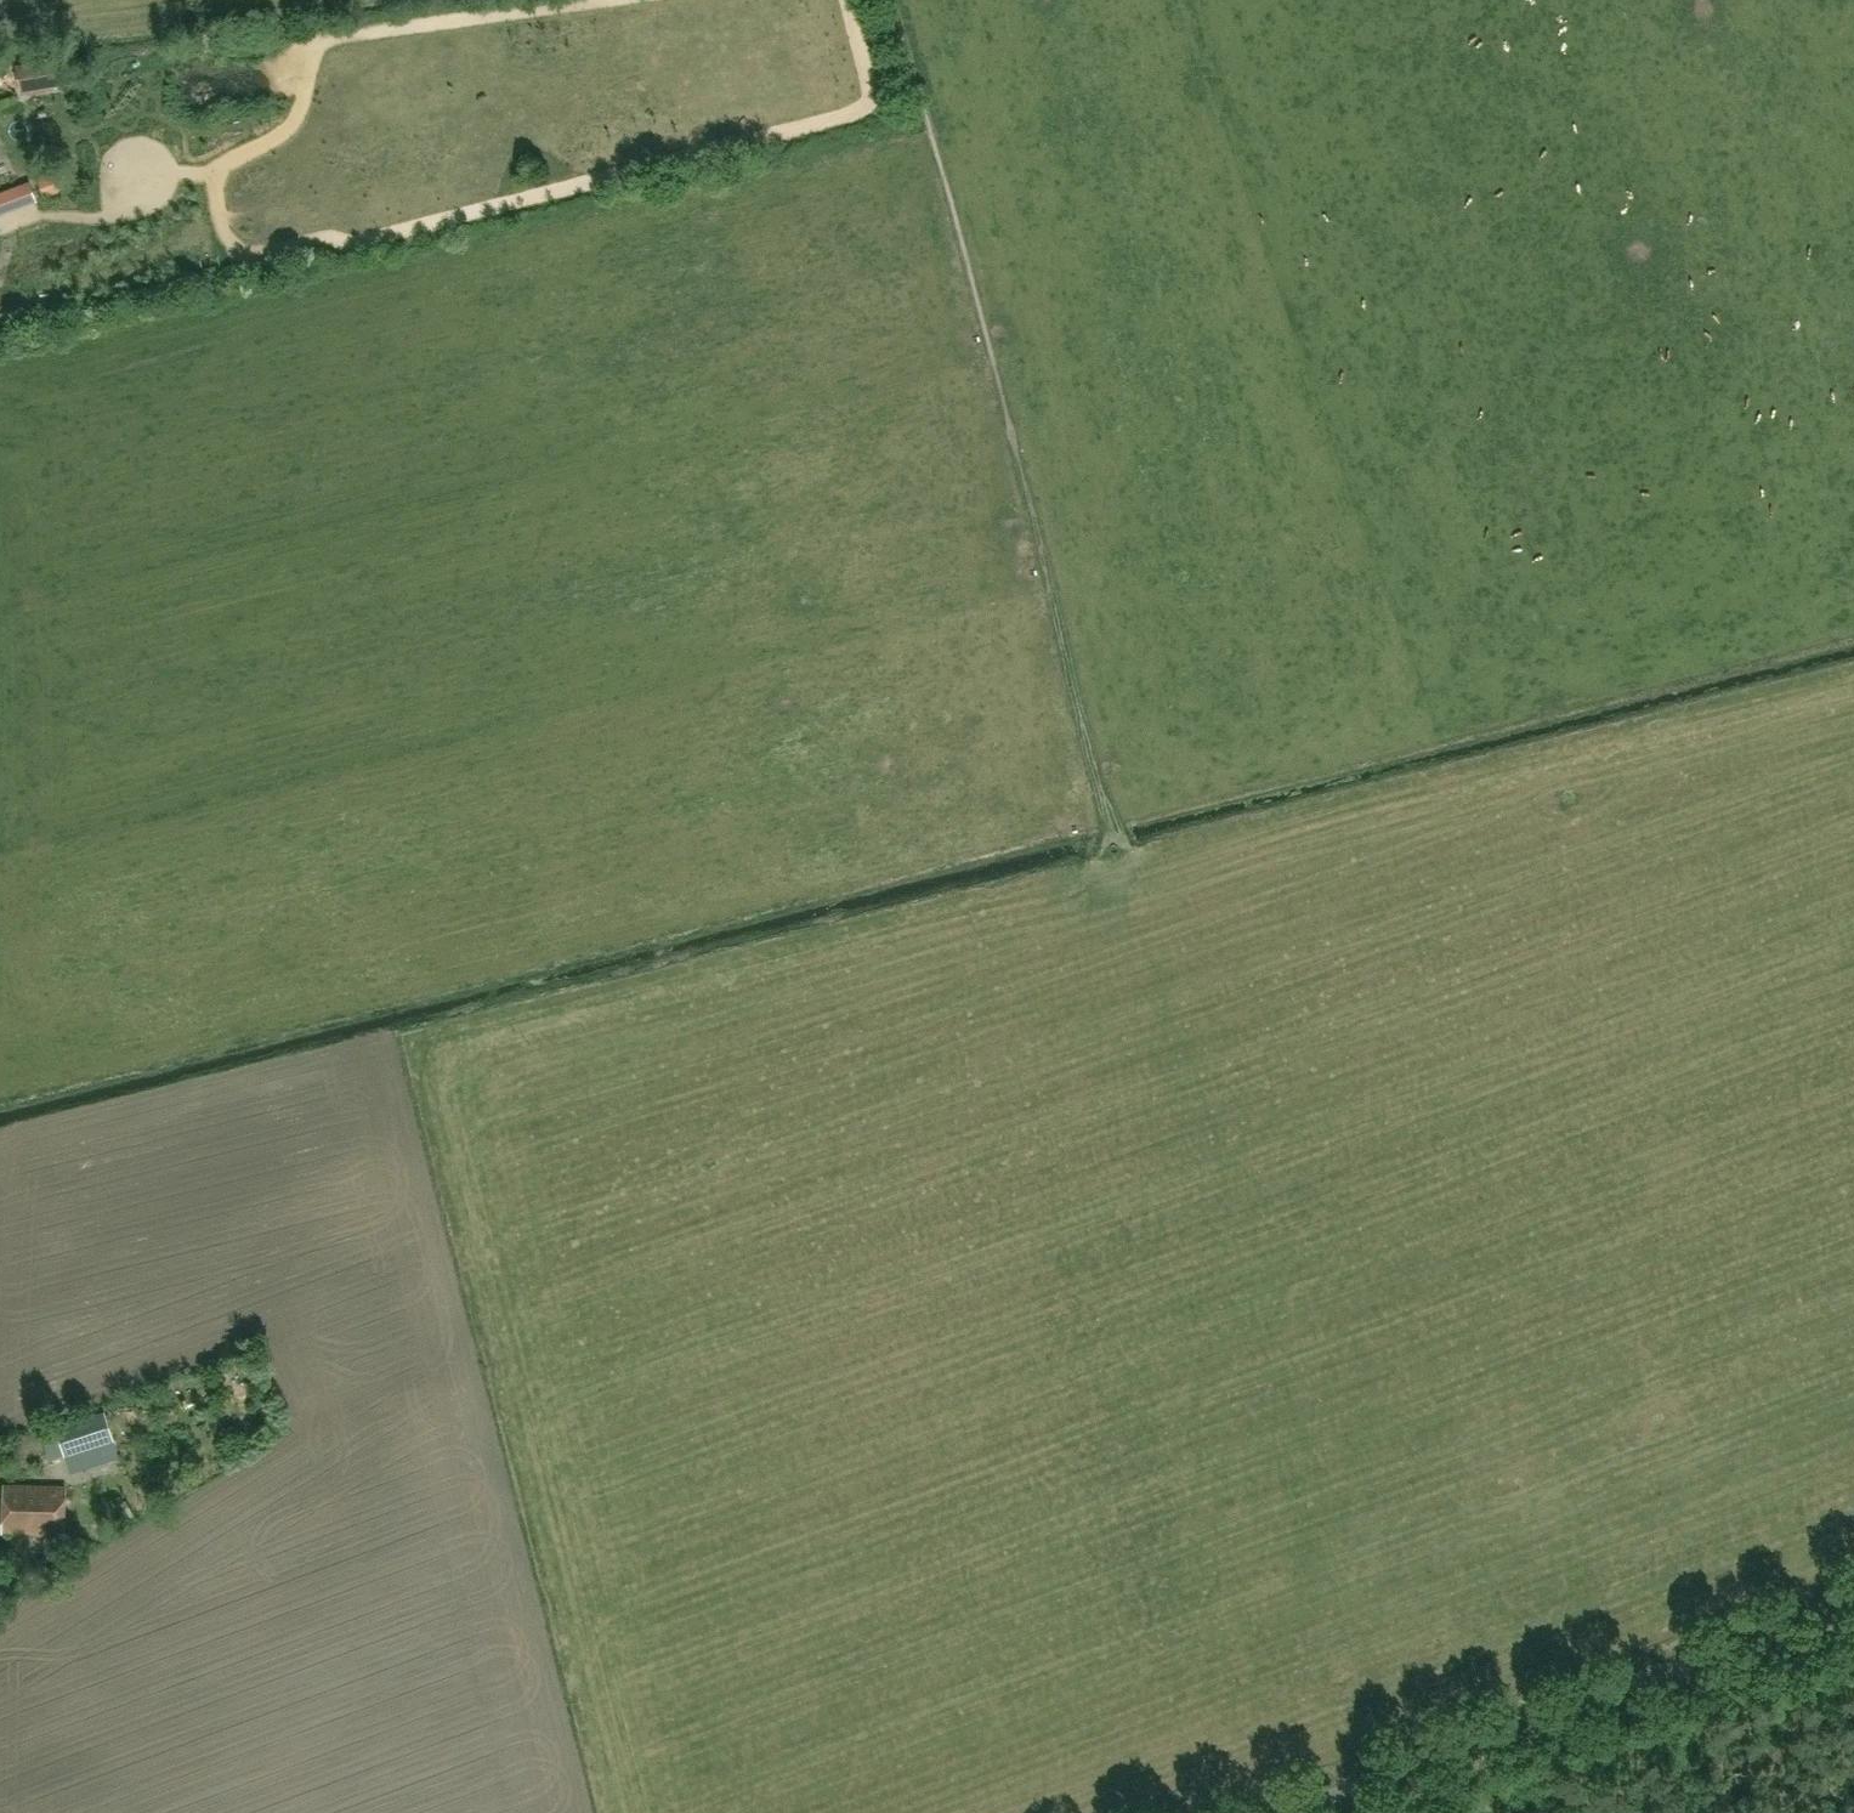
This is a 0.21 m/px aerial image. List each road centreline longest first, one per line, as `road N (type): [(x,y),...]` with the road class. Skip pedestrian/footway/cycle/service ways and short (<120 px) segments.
road 1 (unclassified): [(1332,1812),(1853,1611)]

